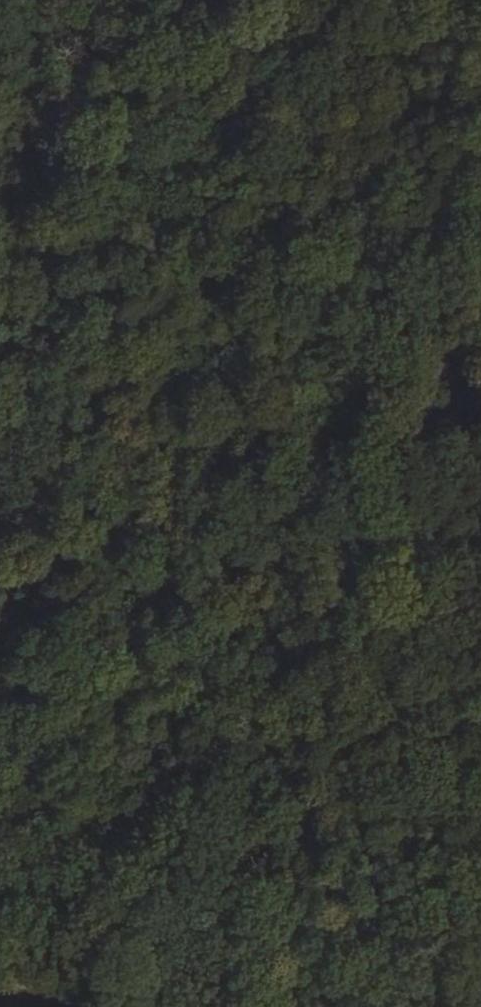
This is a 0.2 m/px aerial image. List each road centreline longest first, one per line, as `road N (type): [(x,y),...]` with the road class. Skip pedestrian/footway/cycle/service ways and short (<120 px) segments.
road 1 (track): [(0,975),(122,1006)]

